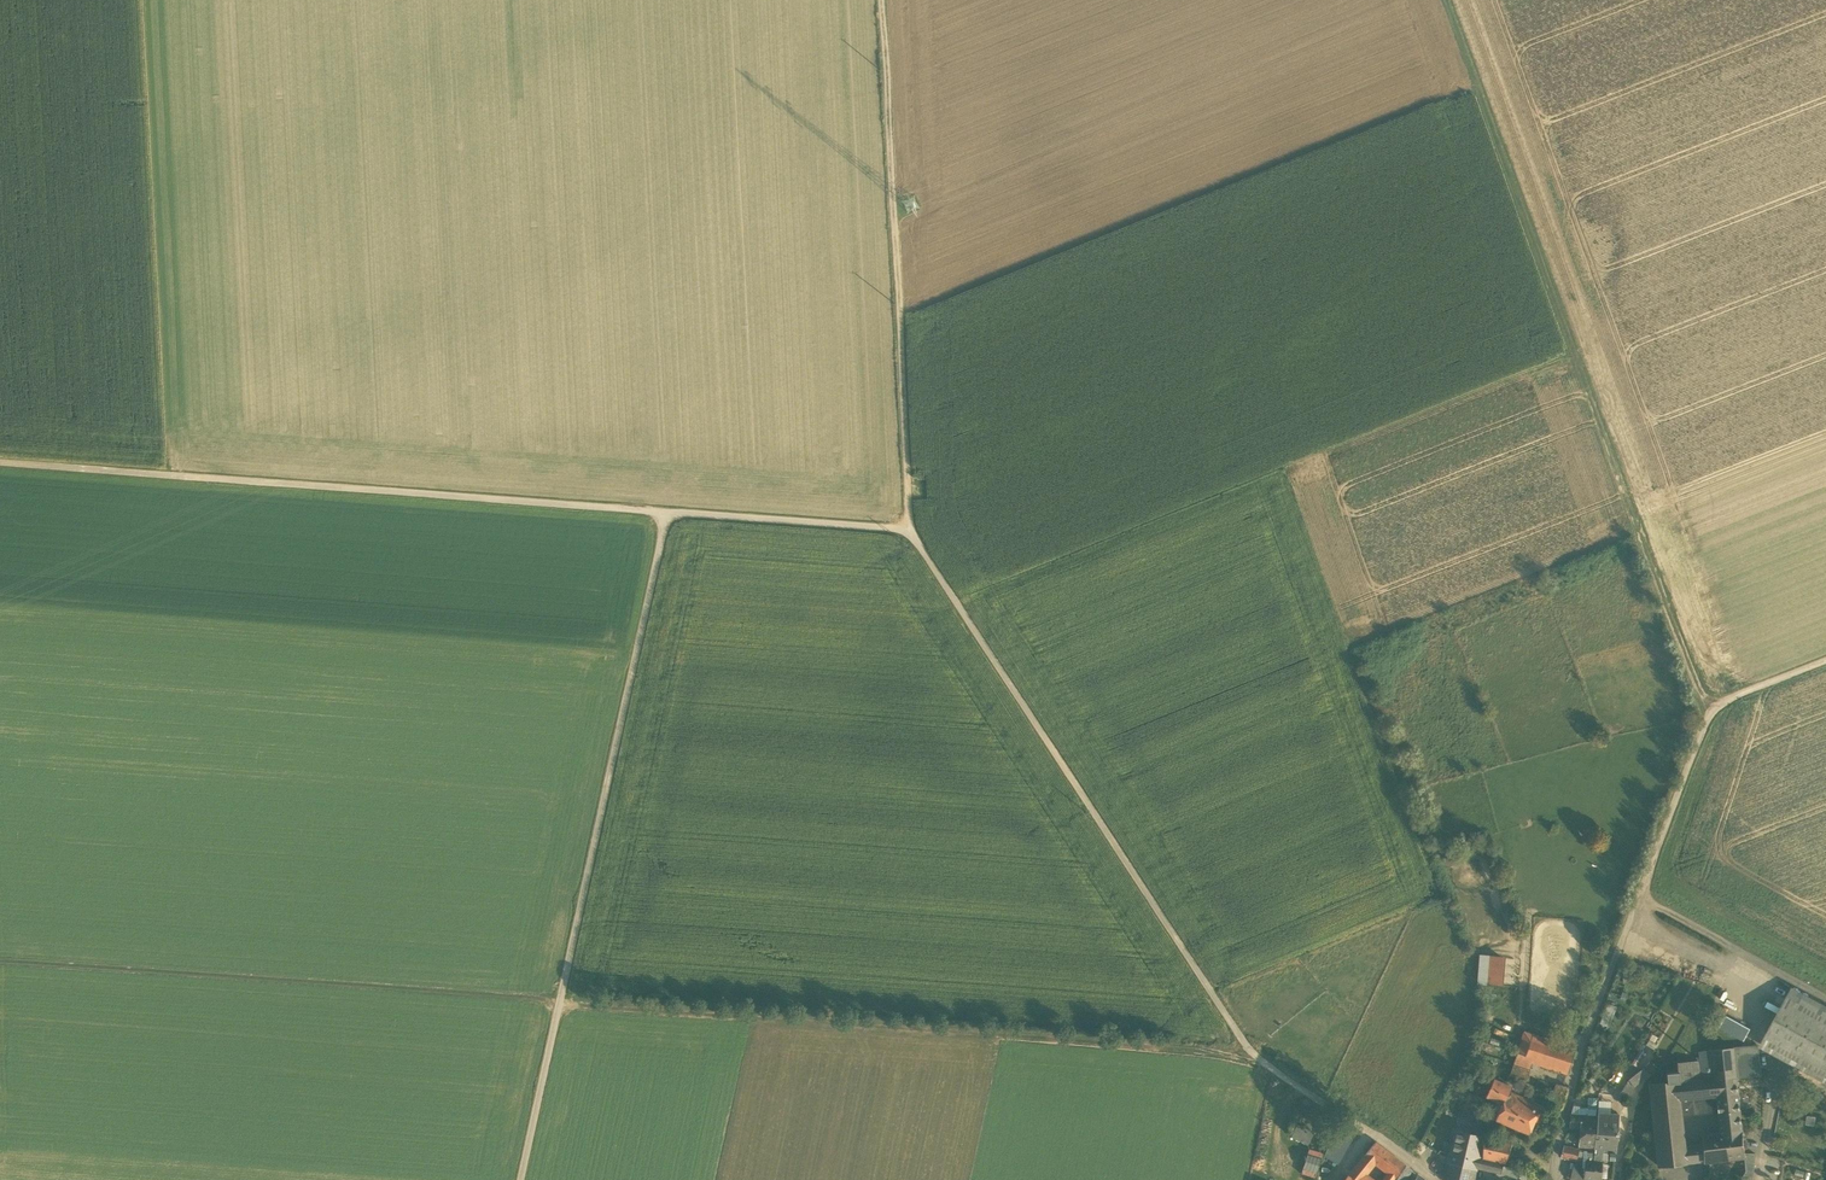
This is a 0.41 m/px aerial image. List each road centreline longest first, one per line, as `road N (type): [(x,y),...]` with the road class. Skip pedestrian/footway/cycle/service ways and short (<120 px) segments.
road 1 (track): [(0,463),(910,531),(1248,1049),(559,1000)]
road 2 (track): [(1442,0),(1707,713)]
road 3 (track): [(520,1179),(667,511)]
road 4 (track): [(1825,659),(1707,713),(1581,1048),(1550,1173),(1558,1179)]
road 5 (track): [(0,961),(559,1000)]
road 6 (track): [(910,531),(880,0)]
road 7 (unclassified): [(1248,1049),(1435,1179)]

